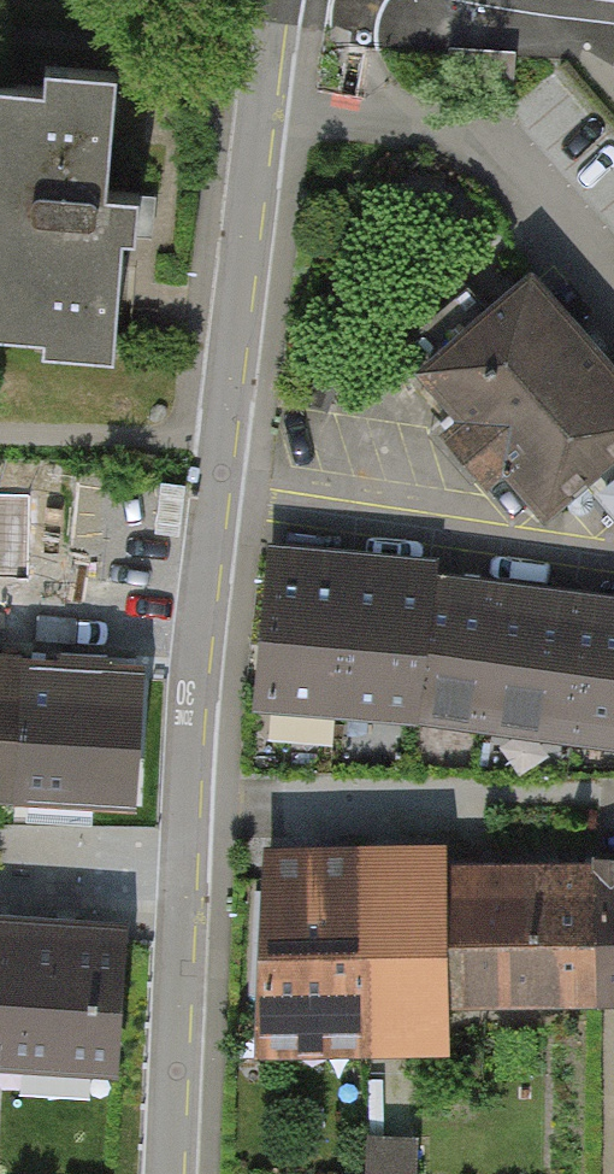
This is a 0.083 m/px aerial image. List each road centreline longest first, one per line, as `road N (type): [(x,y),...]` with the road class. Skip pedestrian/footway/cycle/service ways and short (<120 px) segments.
road 1 (residential): [(273,0),(212,500),(172,1173)]

